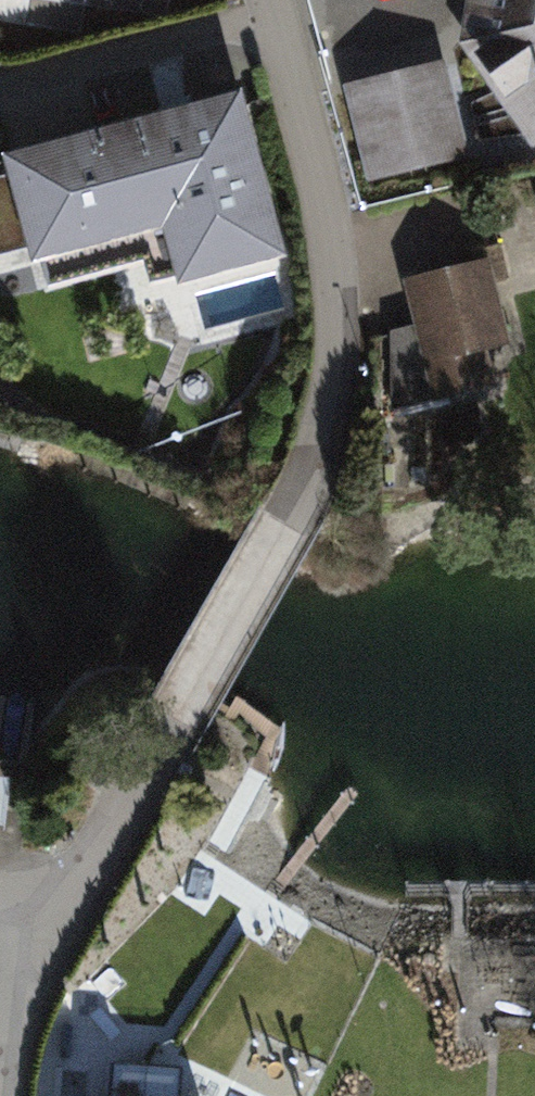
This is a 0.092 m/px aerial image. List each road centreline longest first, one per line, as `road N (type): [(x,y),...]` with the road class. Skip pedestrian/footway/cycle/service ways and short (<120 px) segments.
road 1 (residential): [(5,909),(74,876),(158,754),(328,445),(340,367),(334,266),(316,156),(270,0)]

